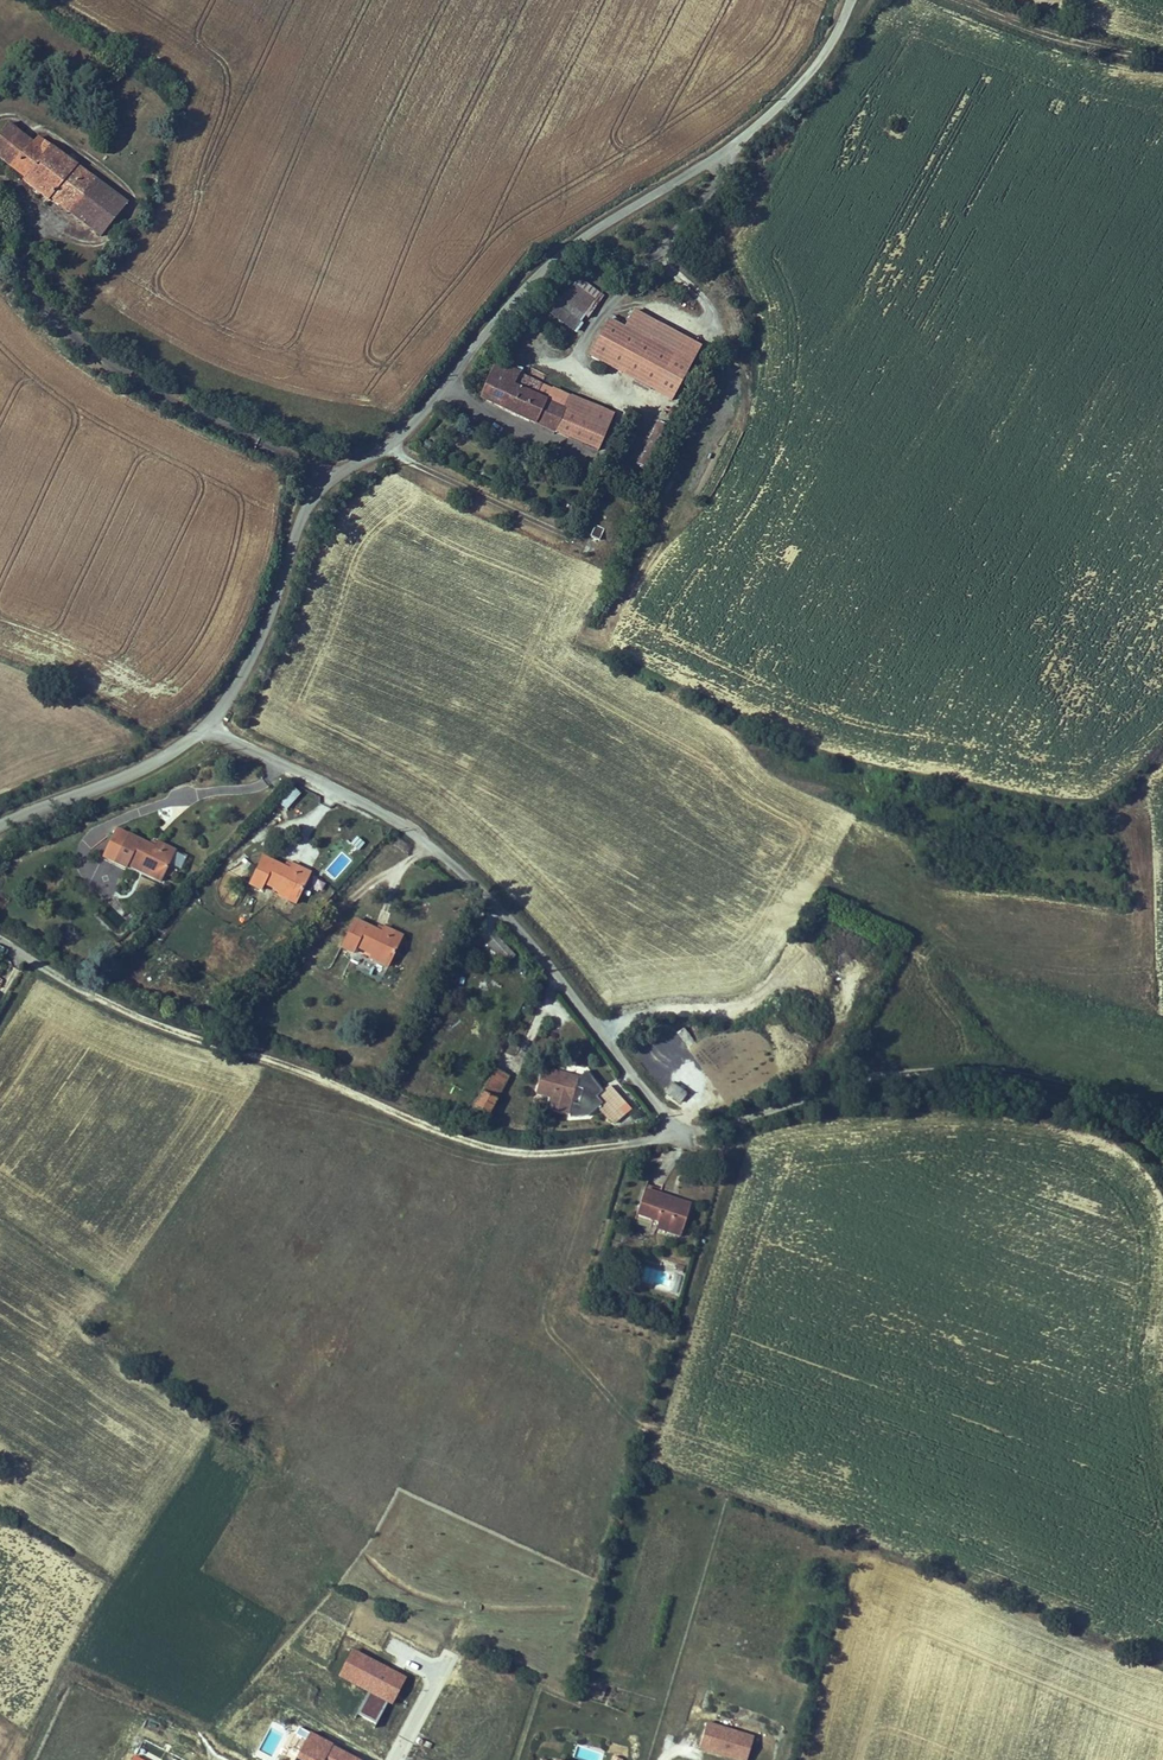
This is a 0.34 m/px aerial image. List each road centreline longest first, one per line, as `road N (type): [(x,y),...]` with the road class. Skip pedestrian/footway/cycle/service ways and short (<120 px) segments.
road 1 (track): [(0,936),(175,1029),(288,1060),(420,1118),(522,1150),(624,1141),(922,1065),(997,1067),(1085,1084),(1162,1112)]
road 2 (unclassified): [(847,0),(822,50),(784,95),(728,145),(538,270),(392,442),(333,464)]
road 3 (residential): [(206,724),(397,819),(446,858),(556,974),(678,1129)]
road 4 (unclassified): [(48,284),(131,382),(268,459),(333,464)]
road 5 (unclassified): [(333,464),(302,508),(206,724)]
road 6 (unclassified): [(0,819),(129,768),(206,724)]
road 7 (track): [(972,0),(1162,57)]
road 8 (track): [(1162,1166),(1135,1125),(1069,1097),(1056,1078)]

